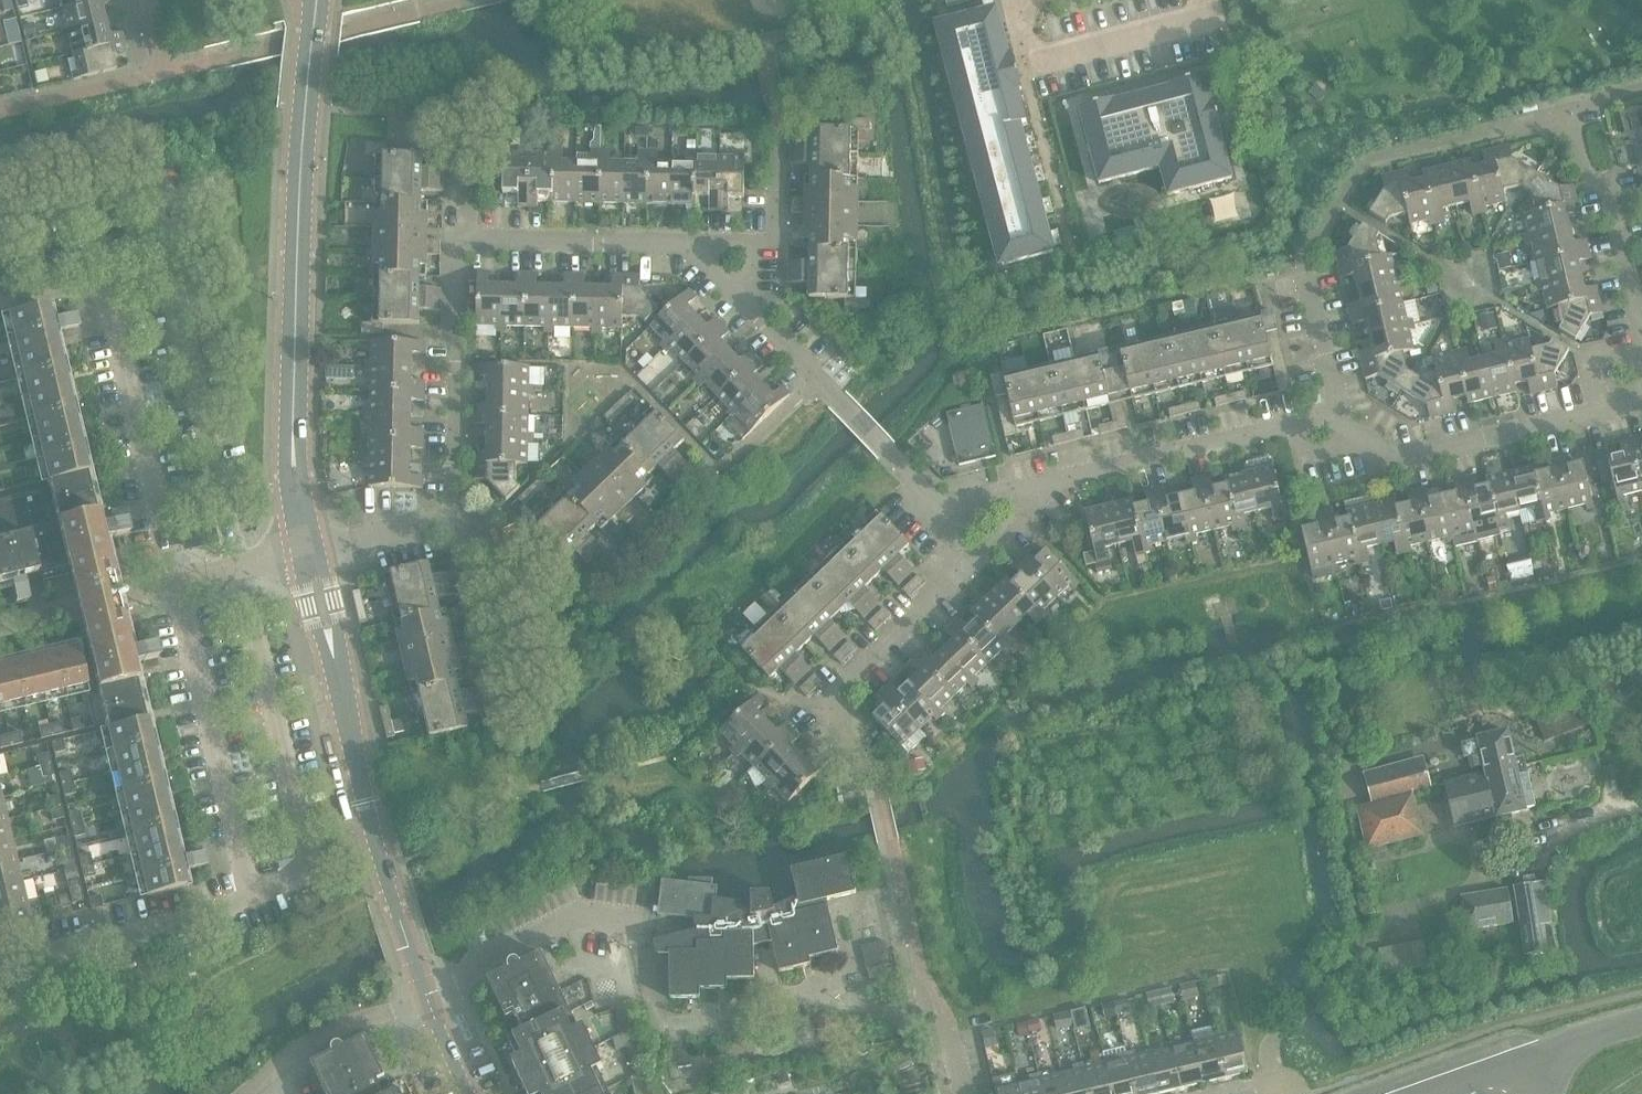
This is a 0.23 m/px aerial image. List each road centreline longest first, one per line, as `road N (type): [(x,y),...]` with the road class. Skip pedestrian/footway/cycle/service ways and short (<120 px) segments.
road 1 (residential): [(0,966),(203,917),(251,896),(176,583)]
road 2 (tertiary): [(308,554),(294,461),(295,336),(316,0)]
road 3 (tertiary): [(425,995),(364,801),(308,554)]
road 4 (residential): [(938,507),(1335,417)]
road 5 (residential): [(876,774),(820,708),(963,569),(938,507)]
road 6 (residential): [(1335,417),(1403,462),(1641,406)]
road 7 (residential): [(176,583),(105,285)]
road 8 (residential): [(1641,367),(1605,190),(1579,177),(1565,113)]
road 9 (residential): [(453,515),(458,241)]
road 10 (residential): [(425,995),(573,915),(647,924)]
road 11 (residential): [(458,241),(689,245)]
road 12 (residential): [(246,1093),(299,1047),(425,995)]
road 13 (residential): [(458,241),(468,208),(471,124),(395,121)]
road 14 (residential): [(453,515),(467,544),(492,554),(521,686)]
road 15 (residential): [(0,627),(176,583)]
road 16 (residential): [(308,554),(453,515)]
road 17 (residential): [(1335,417),(1305,271)]
road 18 (residential): [(938,507),(837,399)]
road 19 (residential): [(176,583),(308,554)]
road 20 (residential): [(752,311),(837,399)]

